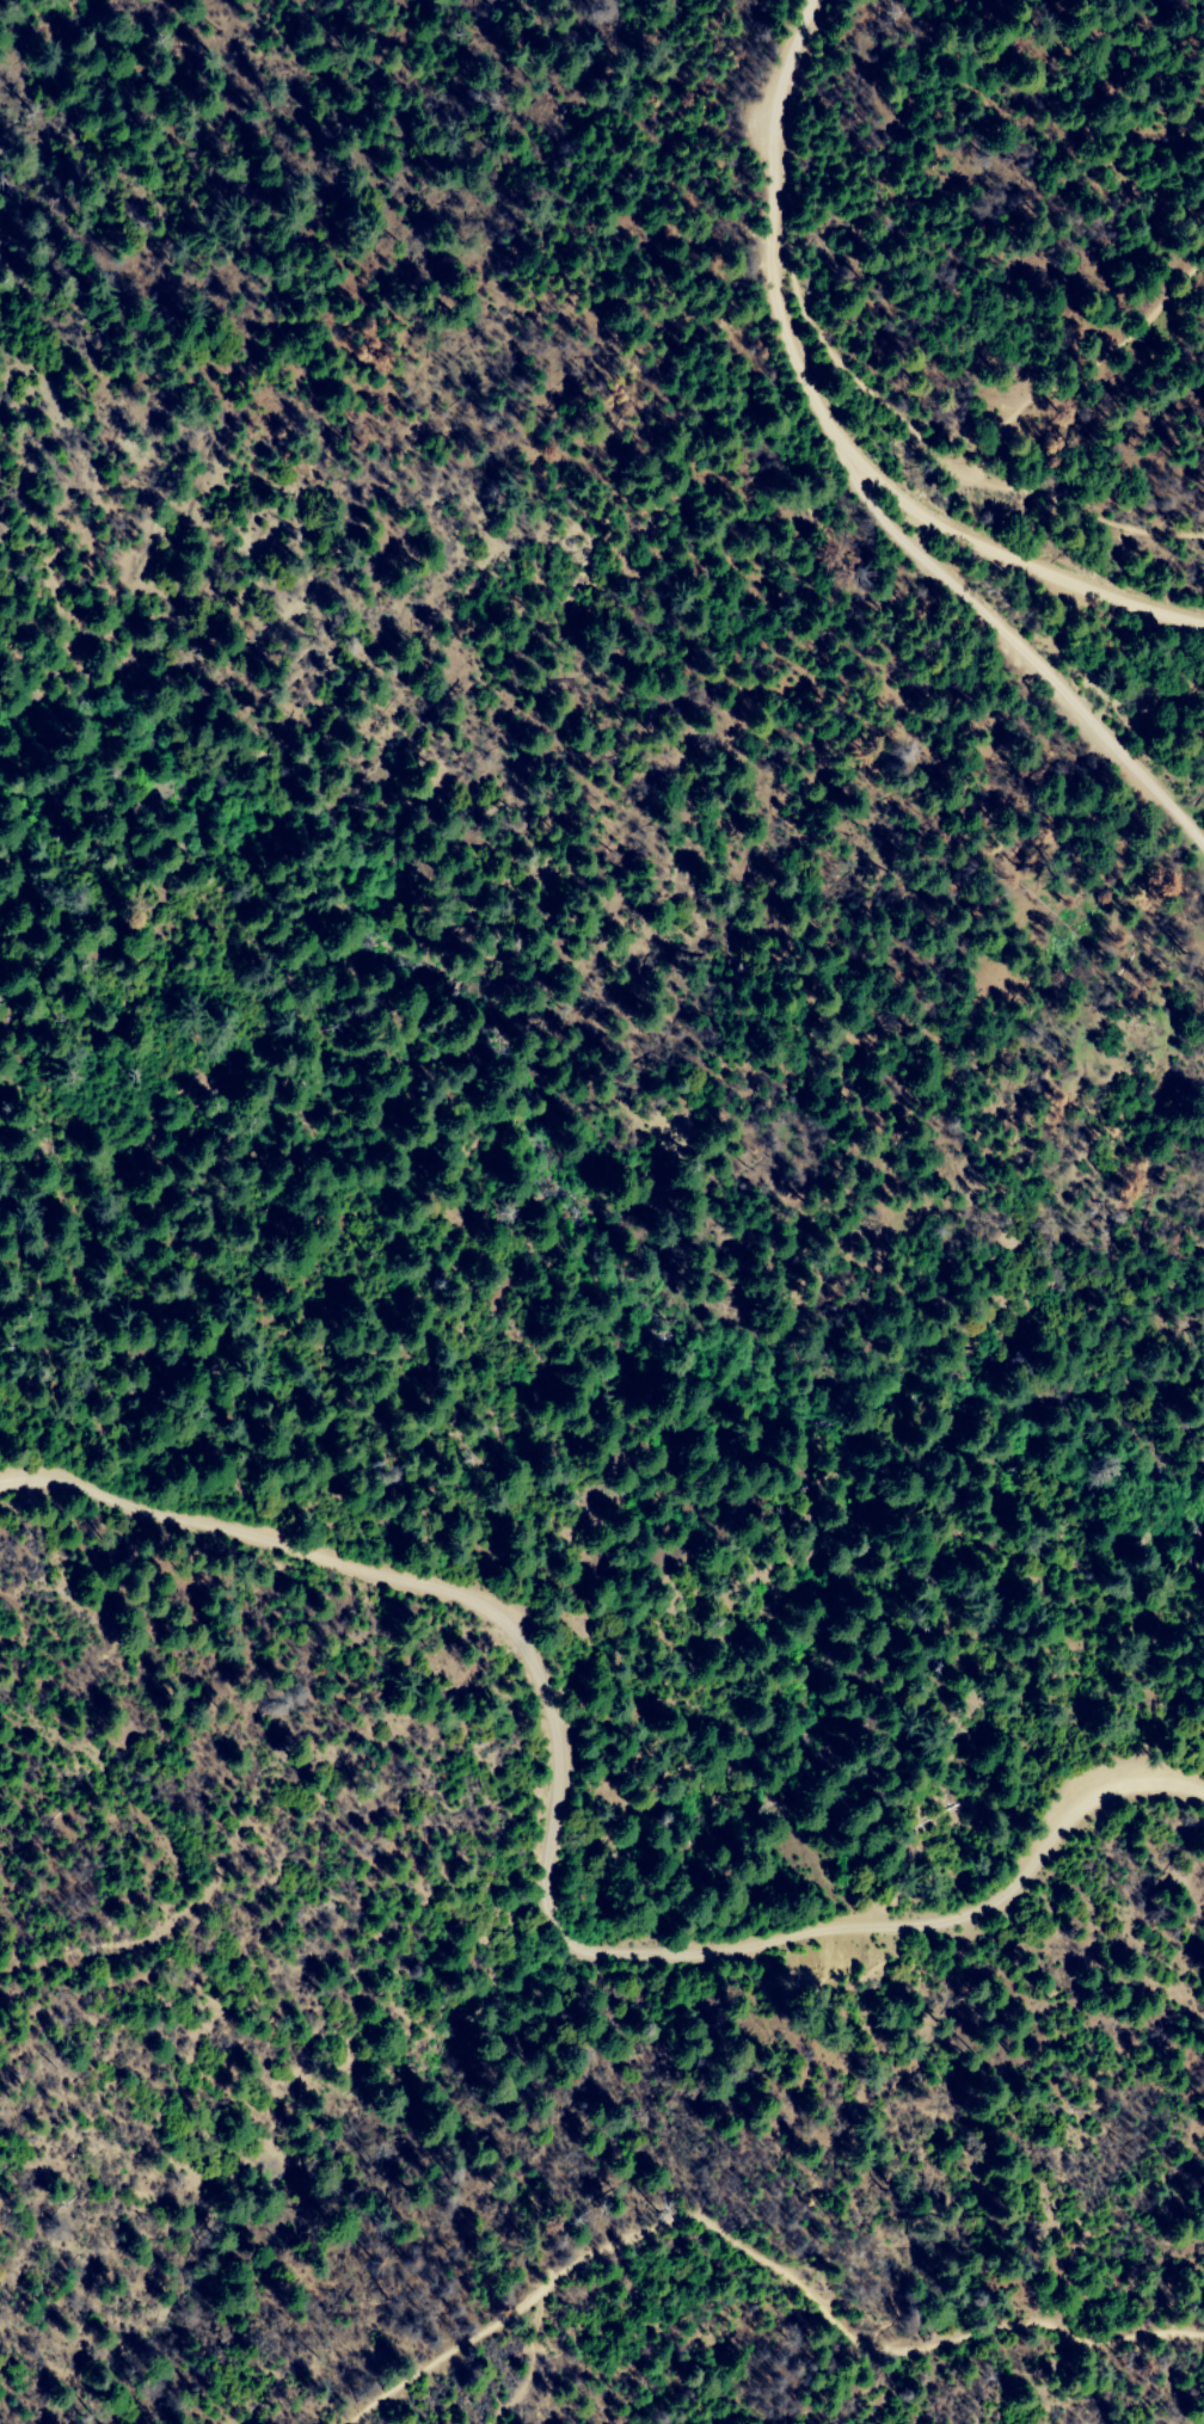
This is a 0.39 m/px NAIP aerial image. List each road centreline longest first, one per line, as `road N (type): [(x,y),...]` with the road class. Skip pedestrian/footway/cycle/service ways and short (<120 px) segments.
road 1 (residential): [(0,1489),(78,1491),(142,1515),(220,1530),(459,1606),(503,1636),(533,1680),(554,1741),(551,1882),(558,1919),(600,1951),(700,1958),(848,1931),(960,1922),(1022,1888),(1079,1820),(1105,1803),(1156,1796),(1203,1806)]
road 2 (residential): [(1203,841),(1101,720),(893,527),(860,469)]
road 3 (tertiary): [(860,469),(803,352),(778,251),(778,177),(821,0)]
road 4 (tertiary): [(860,469),(940,516),(1081,578),(1203,614)]

